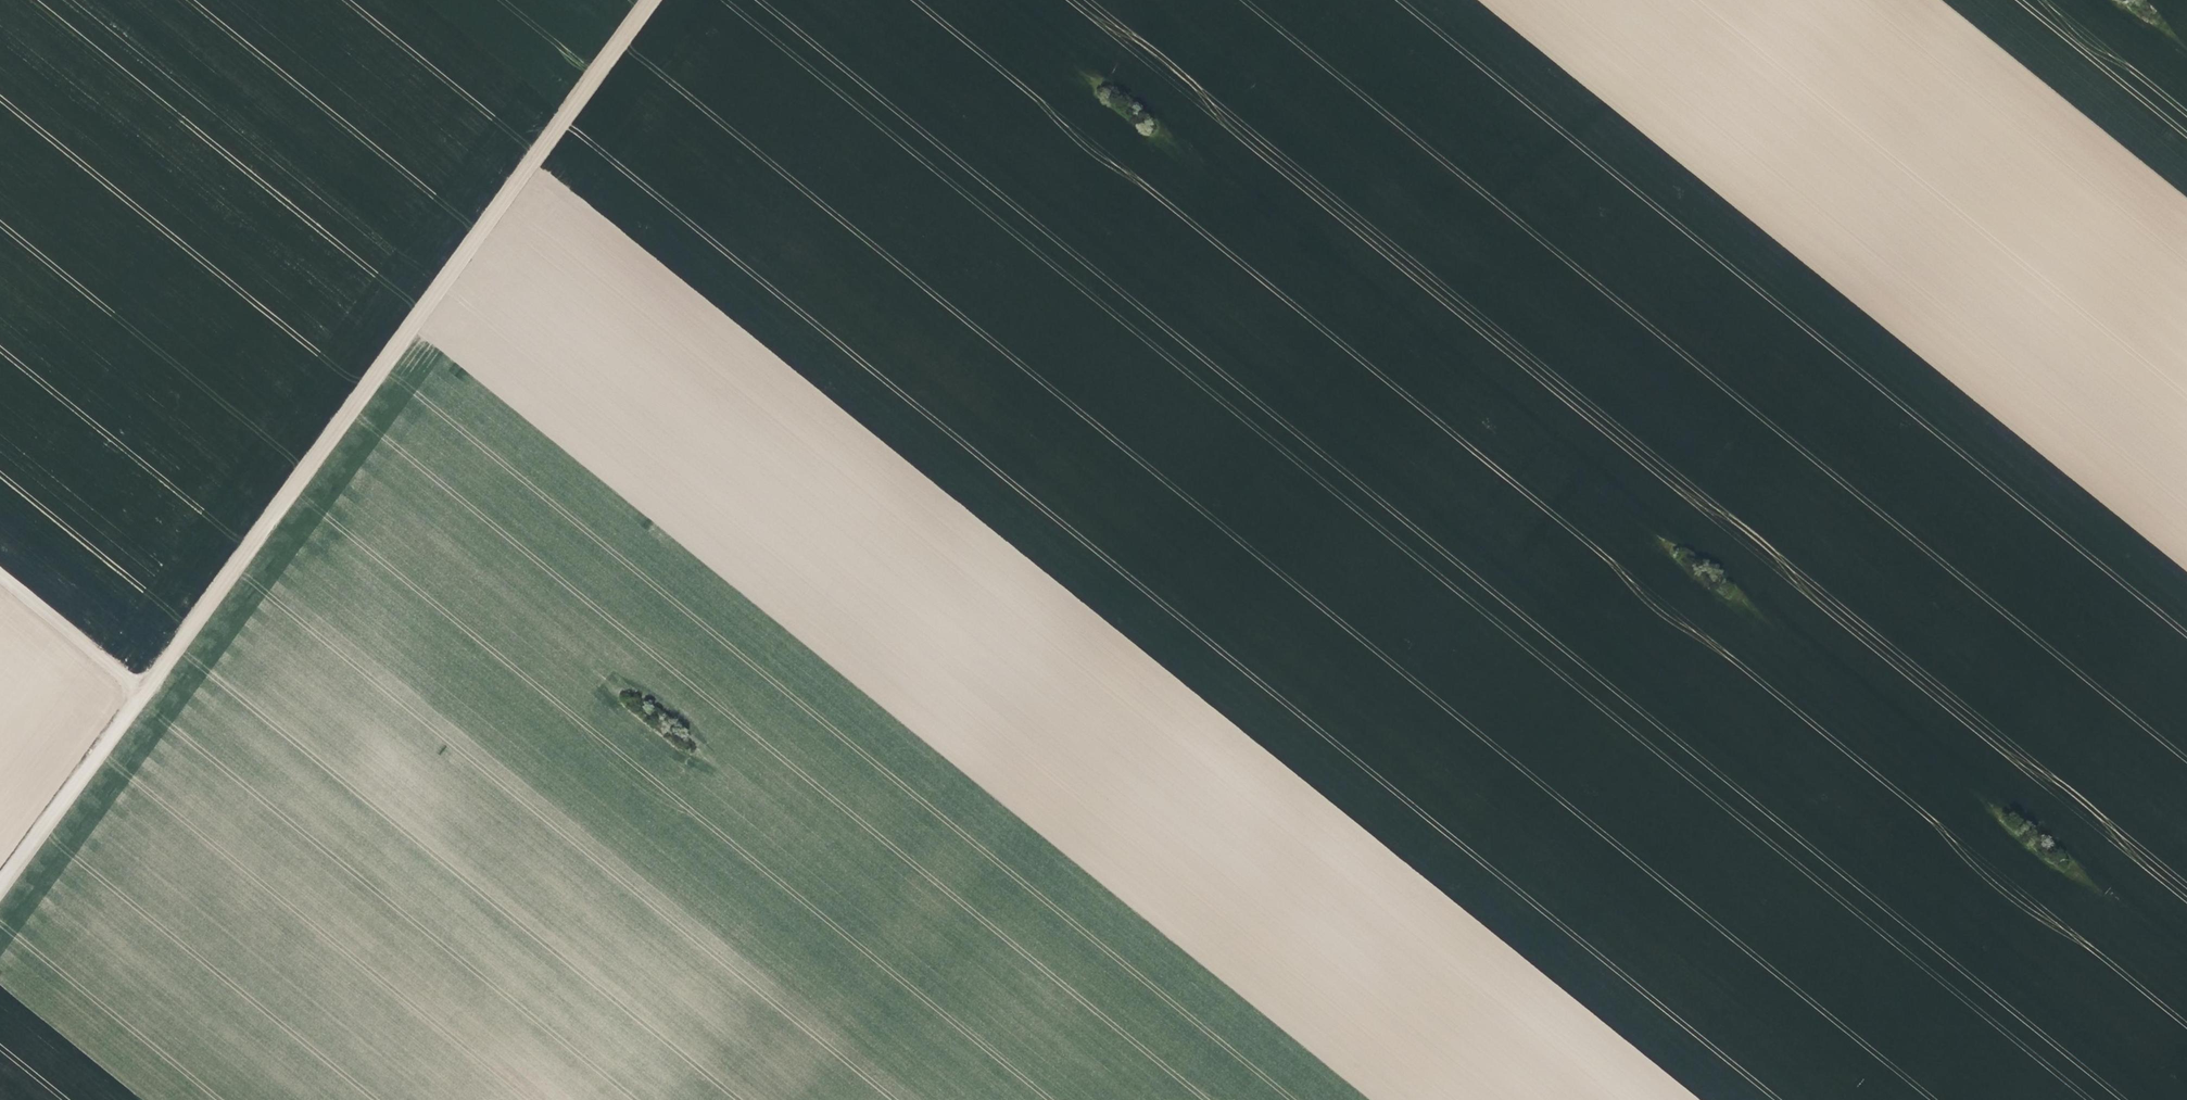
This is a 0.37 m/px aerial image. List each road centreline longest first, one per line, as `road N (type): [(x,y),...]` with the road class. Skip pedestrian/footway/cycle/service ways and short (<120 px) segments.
road 1 (track): [(650,0),(0,882)]
road 2 (track): [(0,571),(144,687)]

